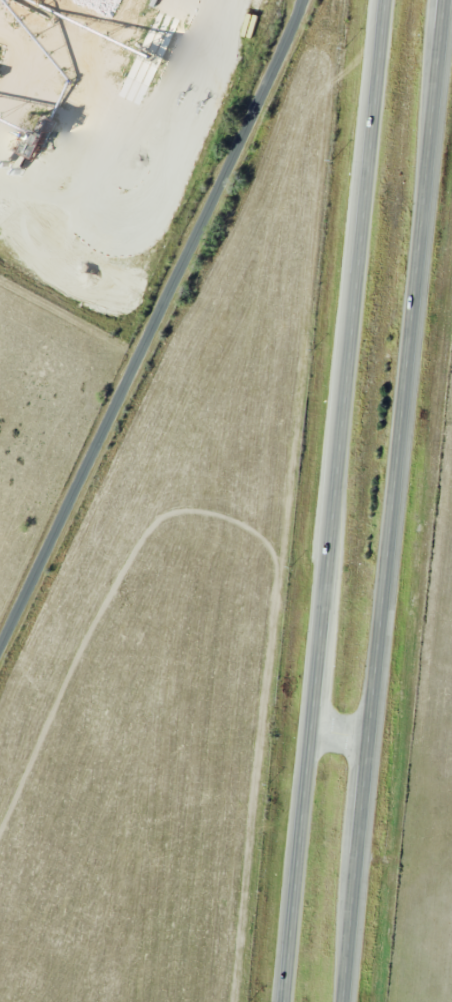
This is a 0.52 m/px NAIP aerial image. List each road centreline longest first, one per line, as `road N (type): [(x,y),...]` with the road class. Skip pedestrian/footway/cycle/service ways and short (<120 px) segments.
road 1 (primary): [(345,1001),(445,0)]
road 2 (primary): [(381,0),(287,1001)]
road 3 (residential): [(0,659),(307,0)]

